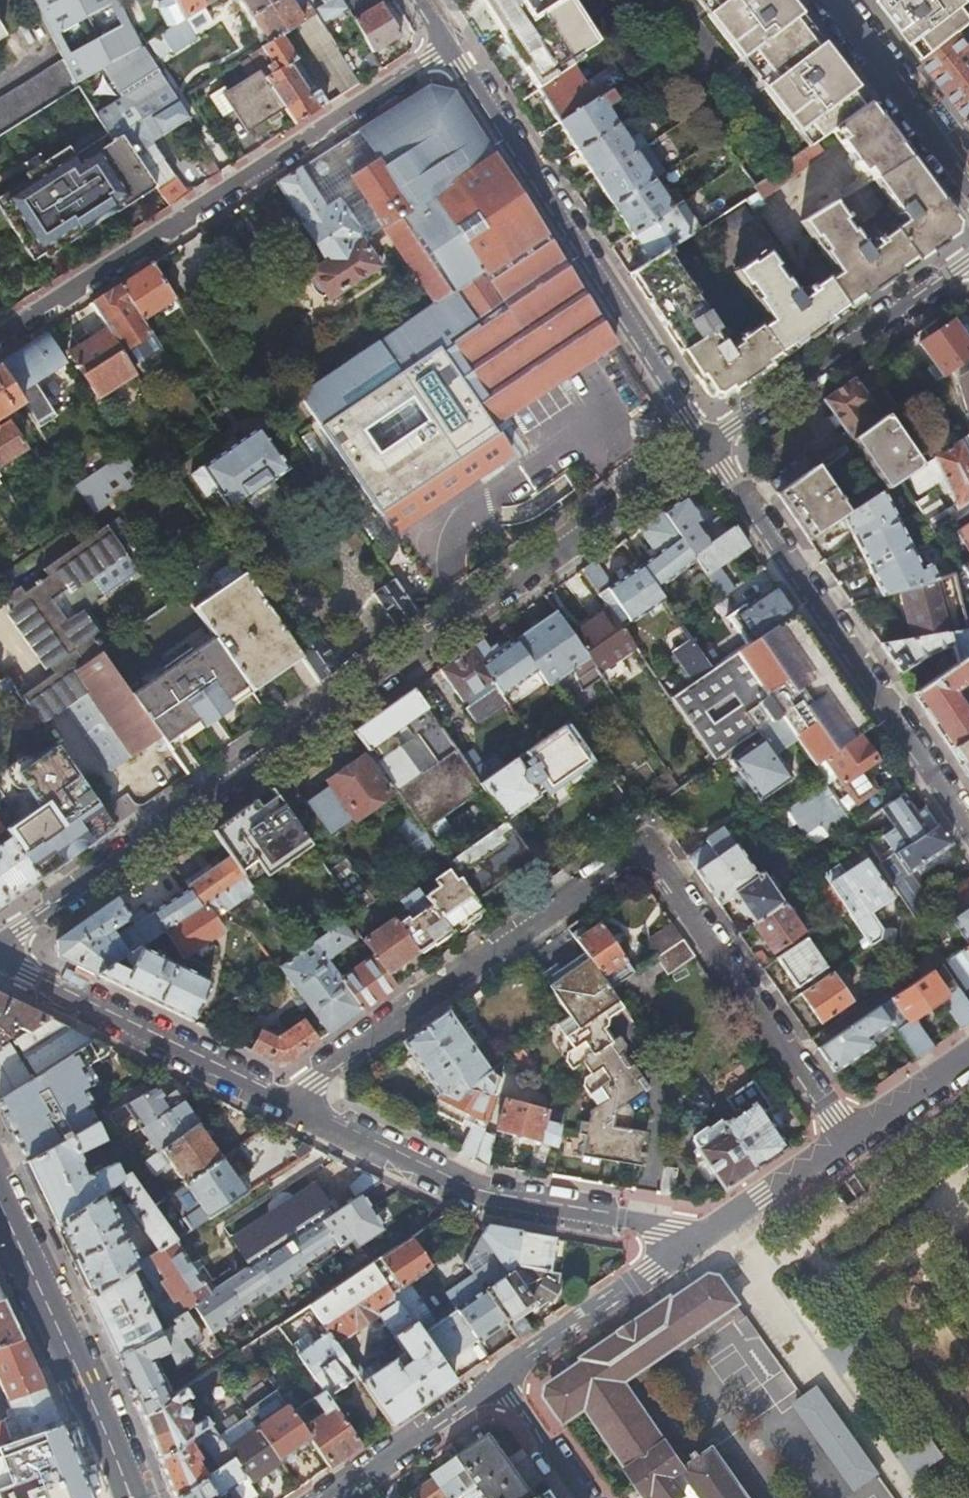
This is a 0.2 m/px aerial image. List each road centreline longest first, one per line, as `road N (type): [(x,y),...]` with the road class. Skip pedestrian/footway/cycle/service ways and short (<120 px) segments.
road 1 (residential): [(0,944),(702,444)]
road 2 (residential): [(849,1136),(651,856),(625,860),(316,1080),(295,1107)]
road 3 (residential): [(0,331),(443,49)]
road 4 (residential): [(702,444),(443,49)]
road 5 (residential): [(968,829),(702,444)]
road 6 (residential): [(295,1107),(474,1195),(700,1237)]
road 7 (residential): [(0,956),(295,1107)]
road 8 (residential): [(702,444),(968,263)]
road 9 (secondary): [(135,1497),(0,1205)]
road 10 (residential): [(502,1381),(517,1362),(700,1237)]
road 11 (residential): [(828,0),(968,189)]
road 12 (residential): [(329,1497),(502,1381)]
road 13 (residential): [(700,1237),(849,1136)]
road 14 (residential): [(849,1136),(968,1053)]
road 15 (residential): [(584,1497),(502,1381)]

